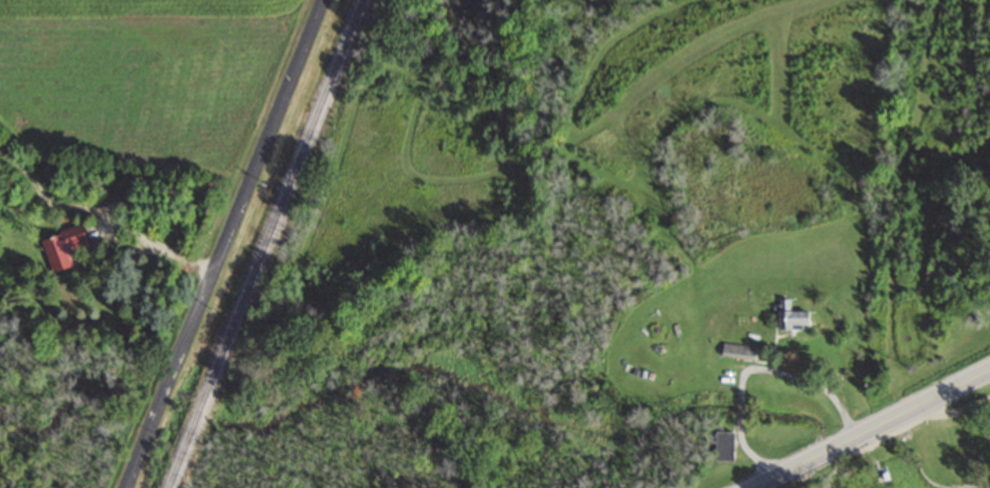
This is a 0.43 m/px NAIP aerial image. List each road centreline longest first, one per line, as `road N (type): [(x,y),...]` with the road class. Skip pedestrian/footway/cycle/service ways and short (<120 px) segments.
road 1 (residential): [(322,0),(124,487)]
road 2 (secondary): [(752,487),(989,369)]

